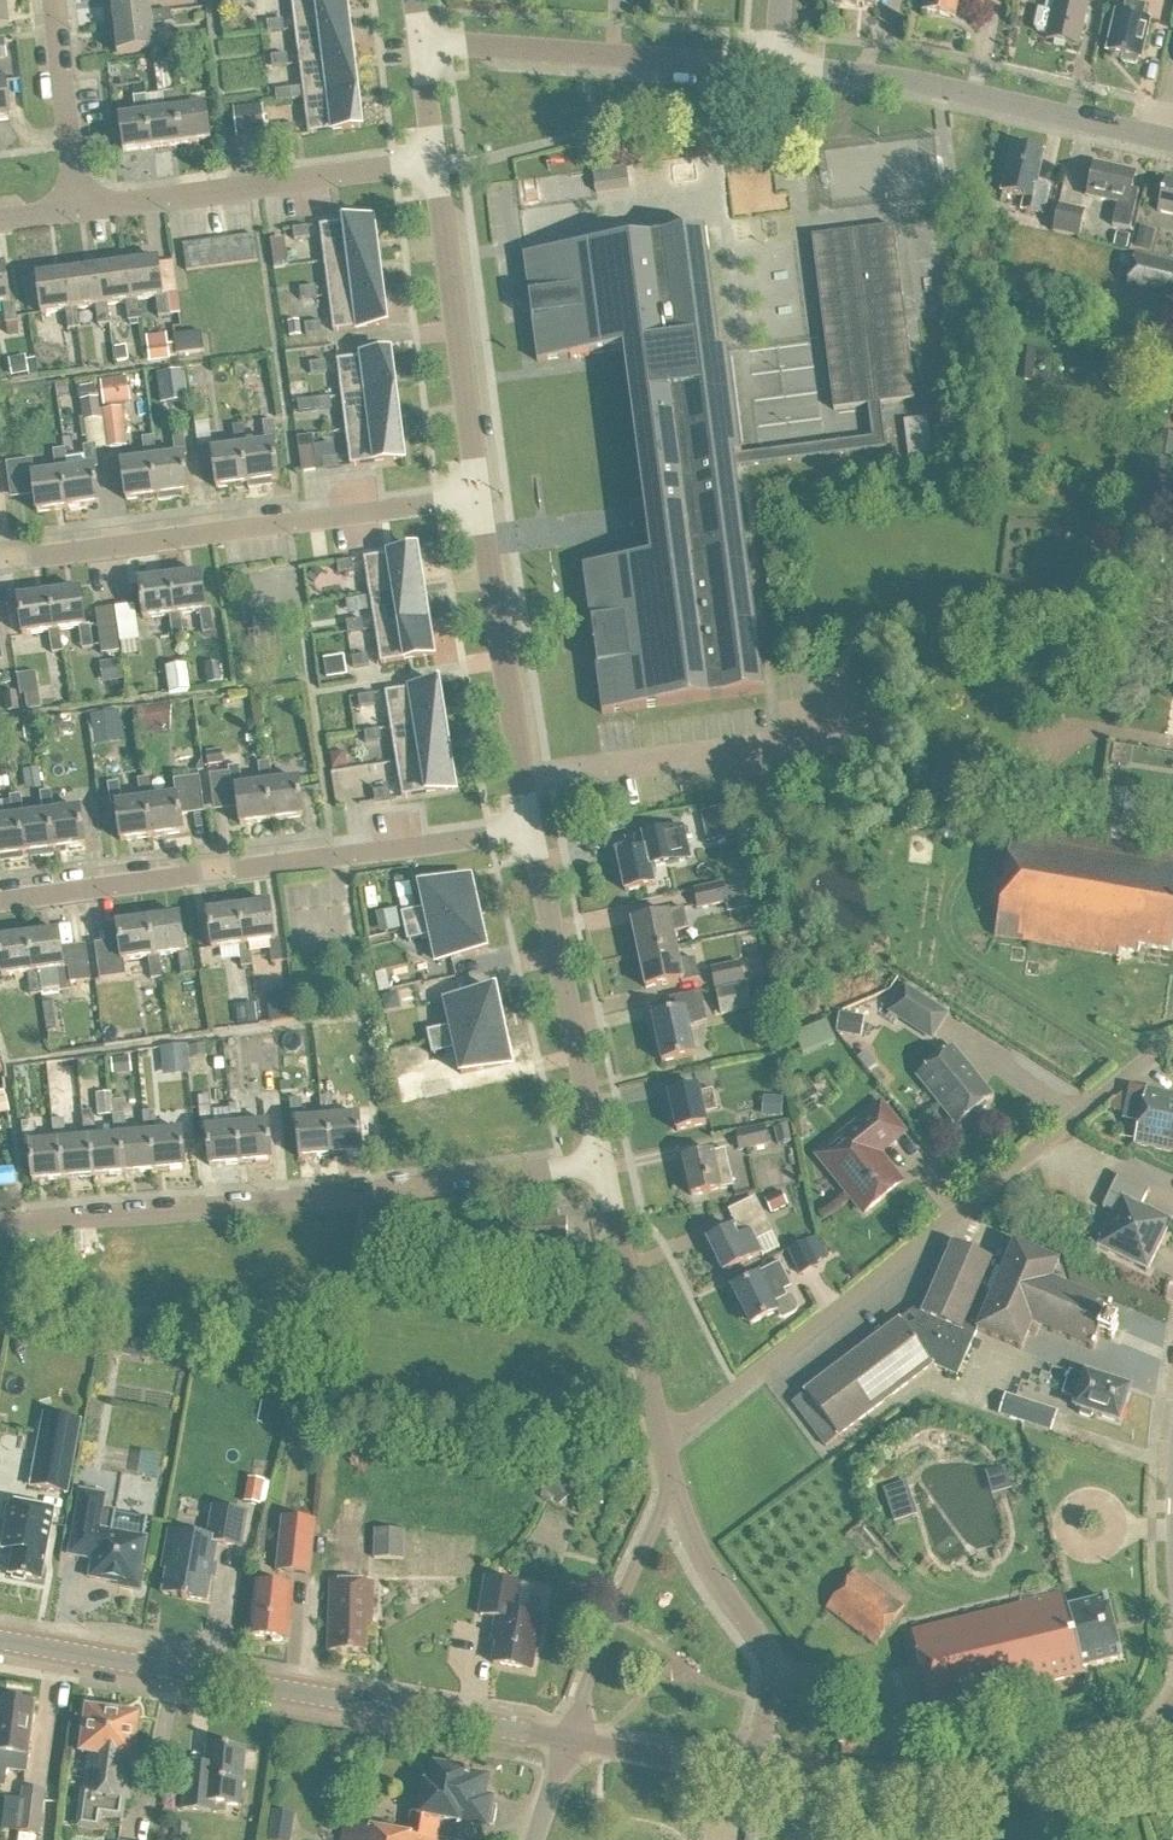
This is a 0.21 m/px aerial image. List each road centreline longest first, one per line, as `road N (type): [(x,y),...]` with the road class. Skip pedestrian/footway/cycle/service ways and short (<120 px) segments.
road 1 (residential): [(664,1442),(1172,1046)]
road 2 (residential): [(601,1166),(0,1229)]
road 3 (secondary): [(568,1742),(0,1642)]
road 4 (residential): [(0,902),(528,831)]
road 5 (residential): [(0,564),(474,499)]
road 6 (residential): [(1172,141),(888,73),(776,65)]
road 7 (secondary): [(809,1783),(878,1792),(981,1787),(1172,1729)]
road 8 (residential): [(776,65),(418,47)]
road 9 (residential): [(83,212),(432,165)]
road 10 (unclassified): [(601,1166),(528,831)]
road 11 (unclassified): [(474,499),(432,165)]
road 12 (unclassified): [(528,831),(474,499)]
road 13 (residential): [(751,1771),(772,1678),(767,1652),(702,1555),(672,1486)]
road 14 (unclassified): [(664,1442),(601,1166)]
road 15 (residential): [(672,1486),(568,1742)]
road 16 (residential): [(83,212),(58,0)]
road 17 (secondary): [(751,1771),(568,1742)]
road 18 (residential): [(1004,1839),(1172,1799)]

